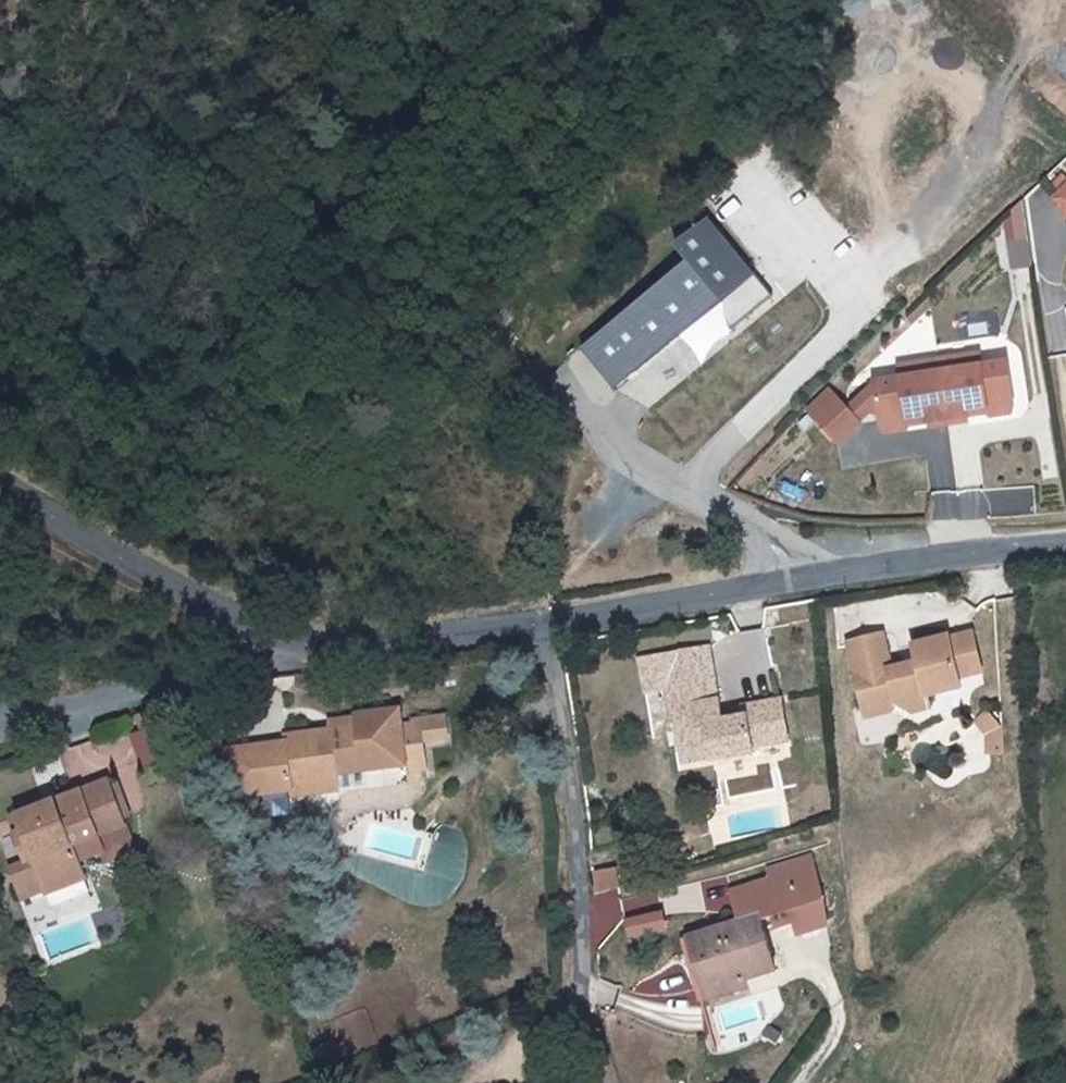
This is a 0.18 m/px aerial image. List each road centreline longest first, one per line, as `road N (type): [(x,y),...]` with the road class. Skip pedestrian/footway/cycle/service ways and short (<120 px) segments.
road 1 (track): [(591,441),(459,380),(306,343),(261,292),(259,199),(298,0)]
road 2 (unclassified): [(537,623),(564,759),(602,1082)]
road 3 (tertiary): [(304,653),(196,610),(0,484)]
road 4 (unclassified): [(0,710),(71,709),(304,653)]
road 5 (tertiary): [(819,577),(537,623)]
road 6 (unclassified): [(819,577),(591,441)]
road 7 (tertiary): [(1065,544),(819,577)]
road 8 (tertiary): [(537,623),(304,653)]

